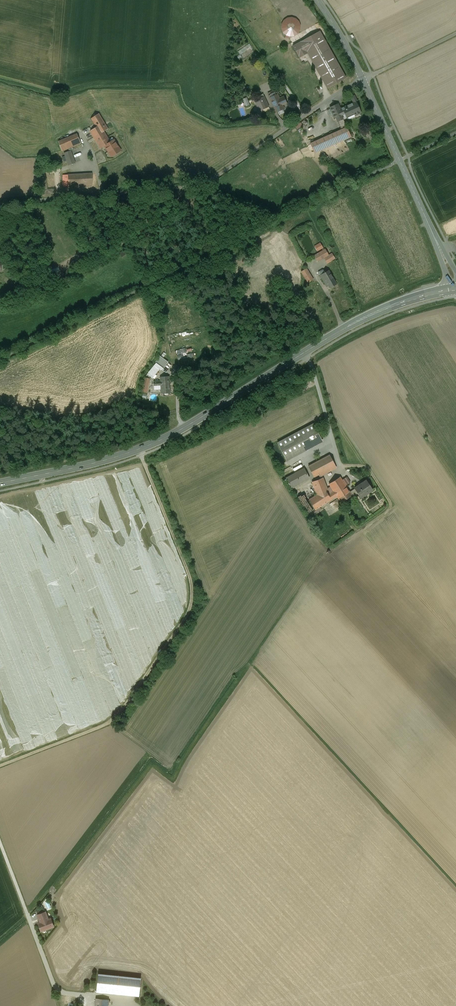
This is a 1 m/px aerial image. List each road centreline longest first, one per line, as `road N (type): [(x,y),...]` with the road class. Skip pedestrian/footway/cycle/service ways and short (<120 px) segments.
road 1 (secondary): [(0,483),(153,444),(343,329),(455,289)]
road 2 (track): [(0,766),(110,722),(186,617),(190,578),(139,449)]
road 3 (unclassified): [(362,79),(204,185),(0,203)]
road 4 (track): [(204,185),(43,297),(0,309)]
road 5 (track): [(119,1005),(115,996),(65,993),(54,984),(0,841)]
road 6 (tertiary): [(362,79),(455,284)]

